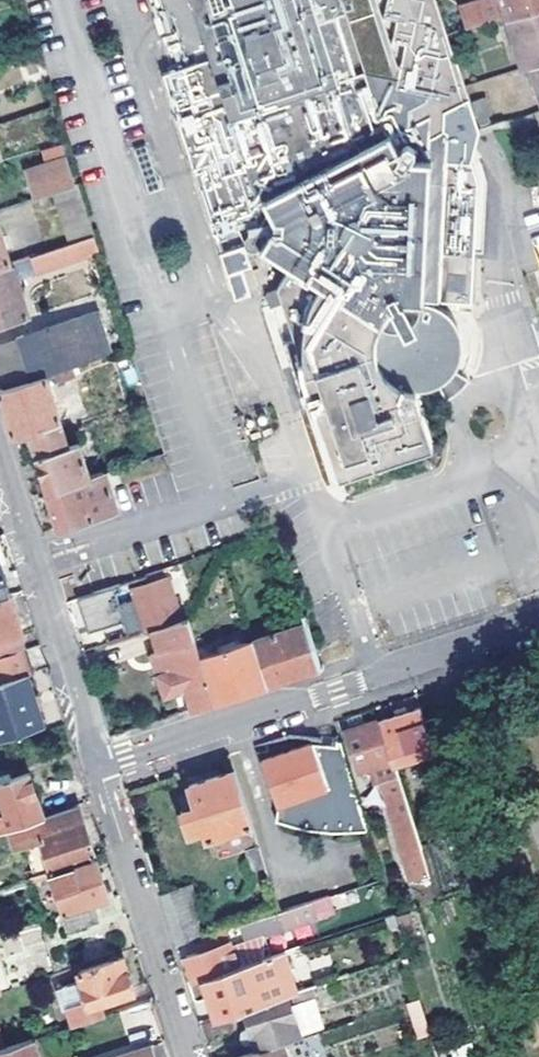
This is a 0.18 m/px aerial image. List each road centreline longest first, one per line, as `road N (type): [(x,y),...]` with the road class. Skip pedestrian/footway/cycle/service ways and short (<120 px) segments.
road 1 (residential): [(538,621),(96,763)]
road 2 (residential): [(96,763),(0,446)]
road 3 (residential): [(96,763),(192,1056)]

